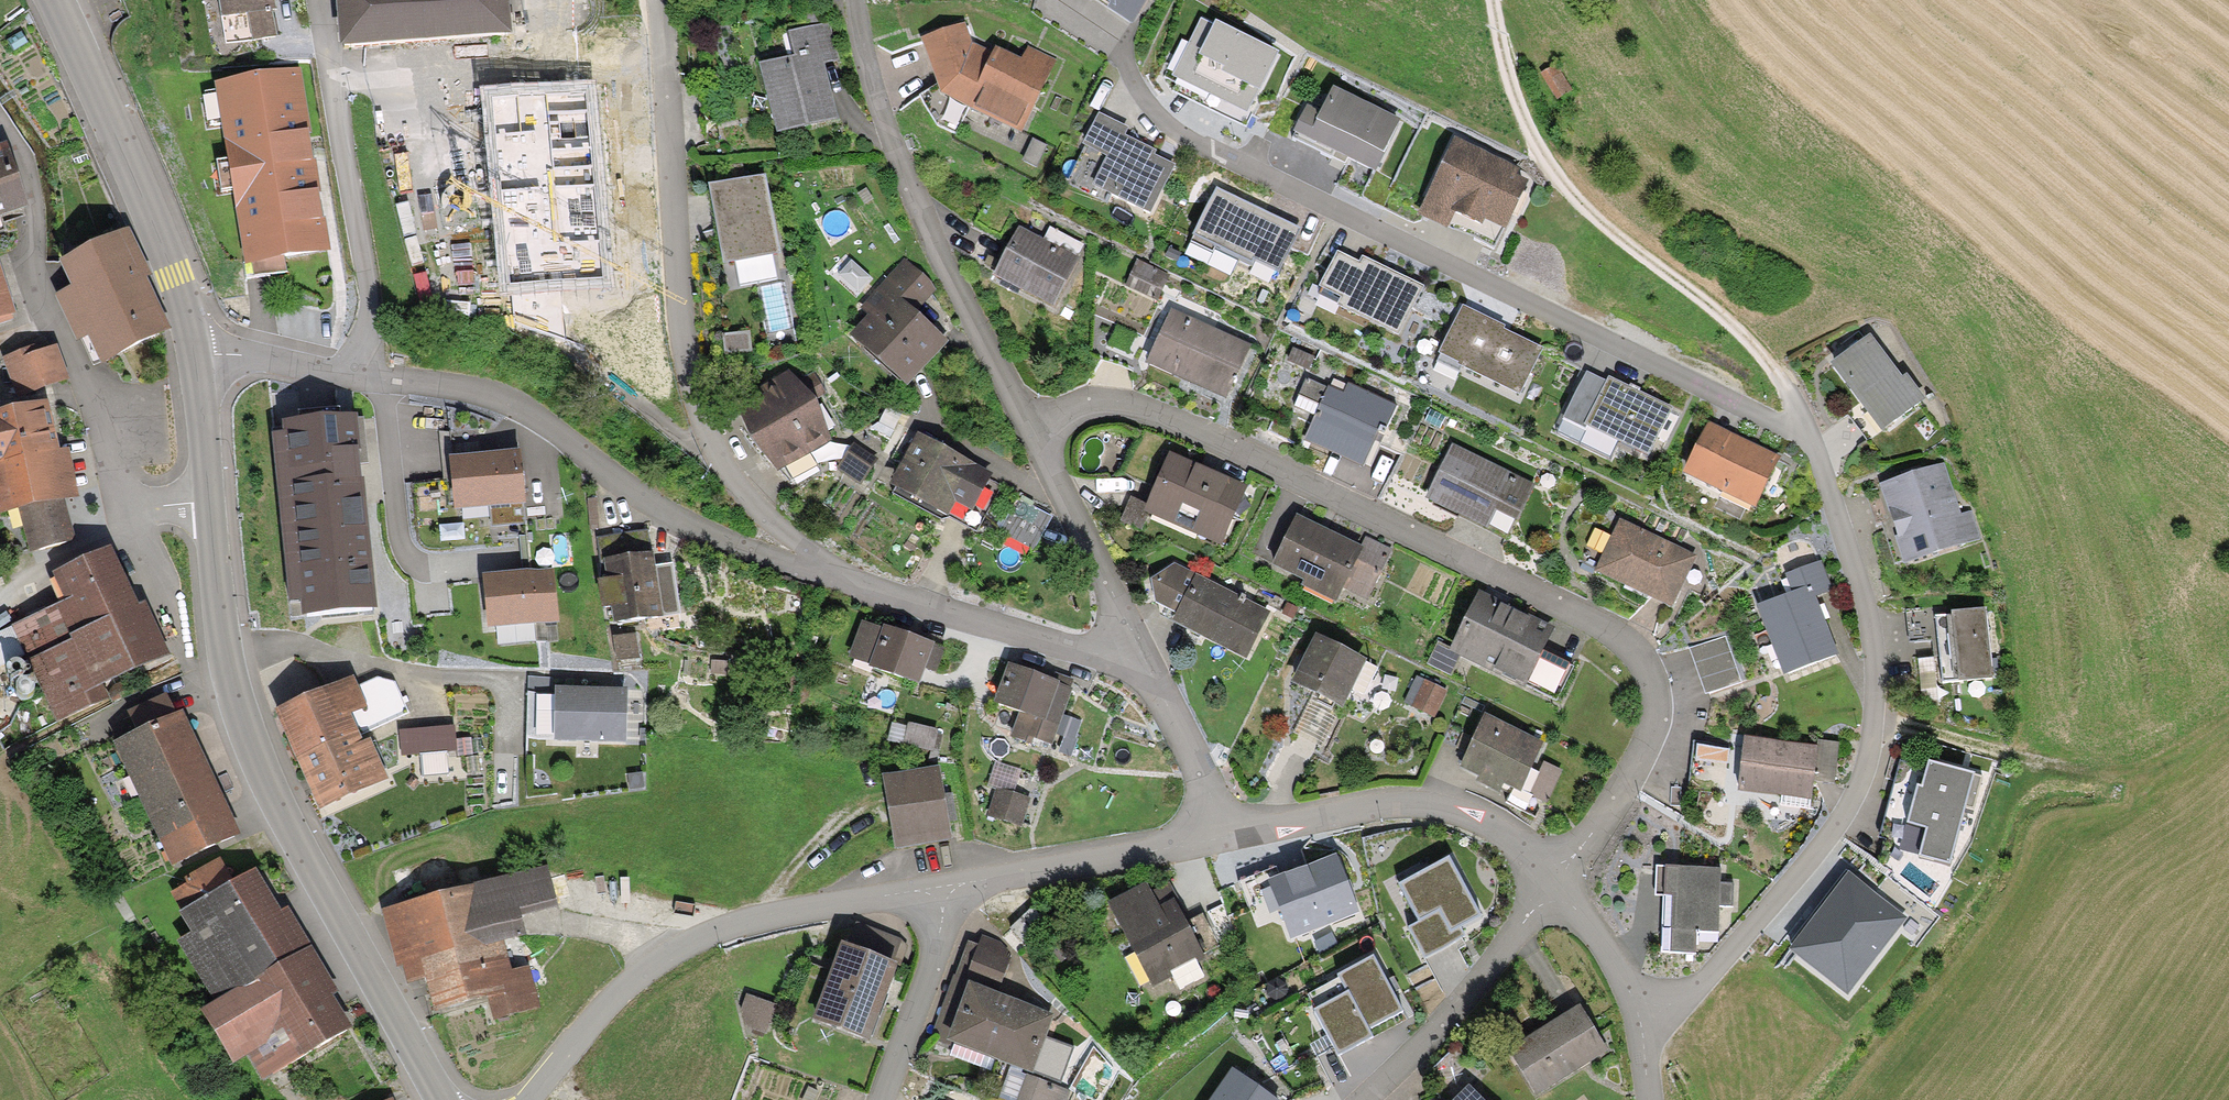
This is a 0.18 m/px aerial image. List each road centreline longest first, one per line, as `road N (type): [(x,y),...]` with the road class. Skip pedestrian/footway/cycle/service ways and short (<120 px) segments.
road 1 (residential): [(1555,881),(1621,792),(1653,726),(1655,693),(1646,667),(1619,636),(1174,422),(1088,406),(1029,430)]
road 2 (residential): [(1122,51),(1141,100),(1169,128),(1782,427),(1805,425)]
road 3 (residential): [(1639,1014),(1709,975),(1800,874),(1844,814),(1867,764),(1877,686),(1871,630),(1805,425)]
road 4 (residential): [(194,360),(254,358),(504,401),(641,497),(748,551),(812,571)]
road 5 (secondary): [(209,502),(223,659),(241,722),(298,843),(443,1099)]
road 6 (residential): [(658,0),(681,347),(692,394),(705,437),(732,480),(813,550),(812,571)]
road 7 (track): [(1487,0),(1512,104),(1554,181),(1696,293),(1782,381)]
road 8 (residential): [(0,129),(31,192),(39,291),(89,389),(124,514),(209,502)]
road 9 (residential): [(942,886),(744,921),(659,955),(527,1099)]
road 10 (residential): [(1029,430),(899,166),(858,0)]
road 11 (secondary): [(54,0),(175,274),(194,360)]
road 12 (track): [(1874,724),(1899,722),(2097,778),(2189,764),(2226,737)]
road 13 (residential): [(1219,833),(1415,803),(1501,832),(1555,881)]
road 14 (residential): [(812,571),(1107,659),(1135,646)]
road 15 (residential): [(1363,1099),(1555,881)]
road 16 (residential): [(1219,833),(942,886)]
road 17 (residential): [(1135,646),(1029,430)]
road 18 (residential): [(942,886),(936,956),(882,1099)]
road 19 (residential): [(1219,833),(1214,804),(1135,646)]
road 20 (residential): [(1555,881),(1639,1014)]
road 21 (secondary): [(194,360),(209,502)]

